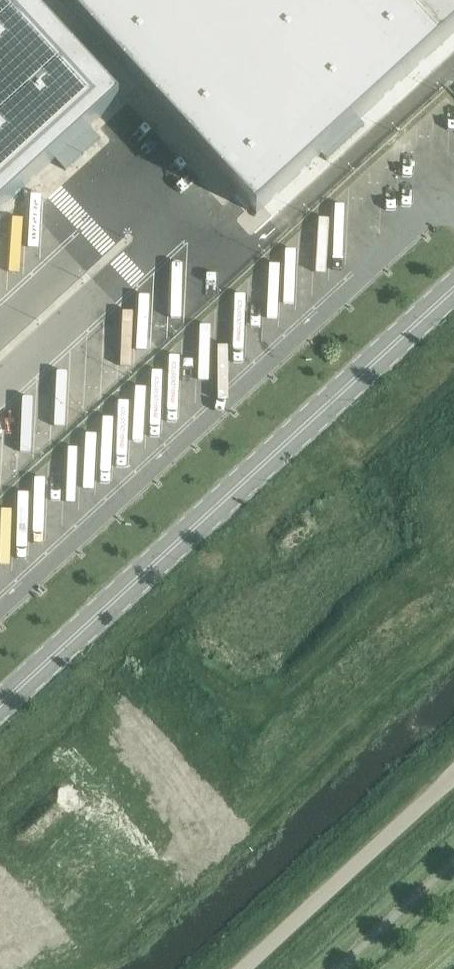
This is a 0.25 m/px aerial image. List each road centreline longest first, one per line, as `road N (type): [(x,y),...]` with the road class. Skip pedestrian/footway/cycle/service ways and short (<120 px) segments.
road 1 (tertiary): [(453,284),(0,701)]
road 2 (unclassified): [(240,968),(453,772)]

